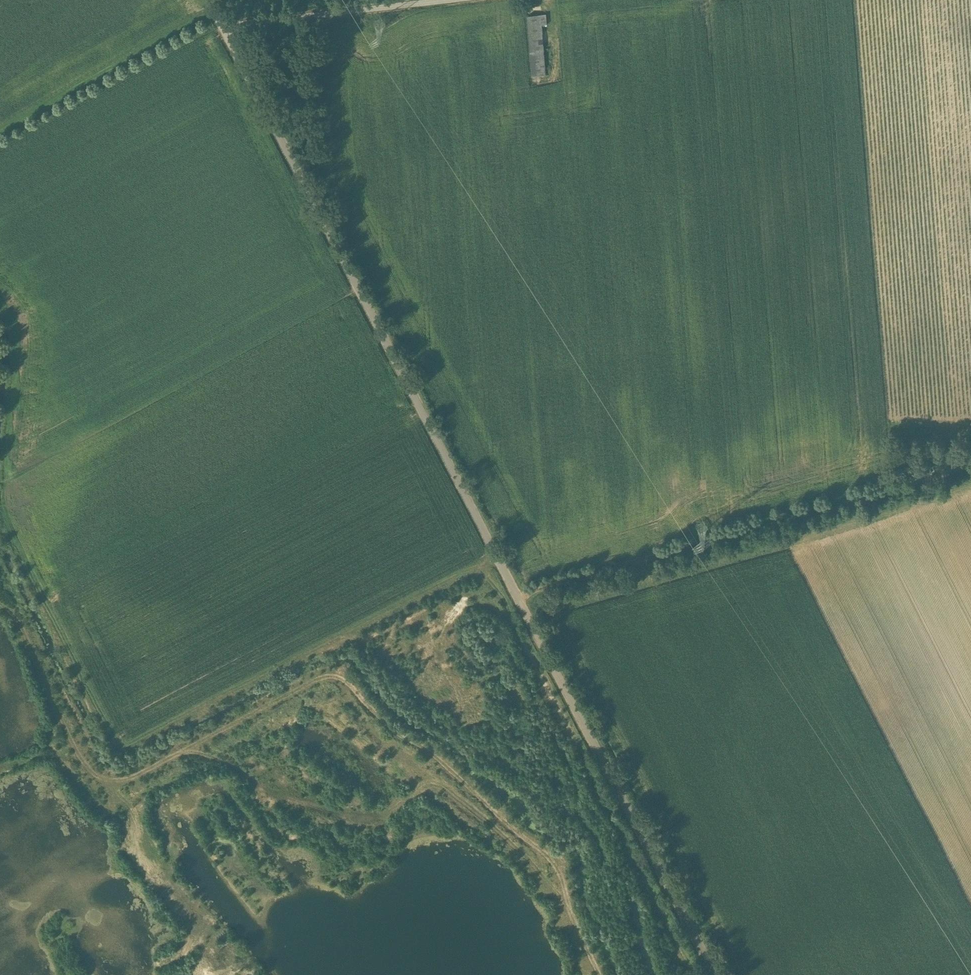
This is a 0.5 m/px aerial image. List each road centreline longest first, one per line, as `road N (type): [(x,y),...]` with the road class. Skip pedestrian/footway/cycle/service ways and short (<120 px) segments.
road 1 (unclassified): [(224,29),(715,974)]
road 2 (track): [(517,595),(970,464)]
road 3 (unclassified): [(224,29),(444,0)]

